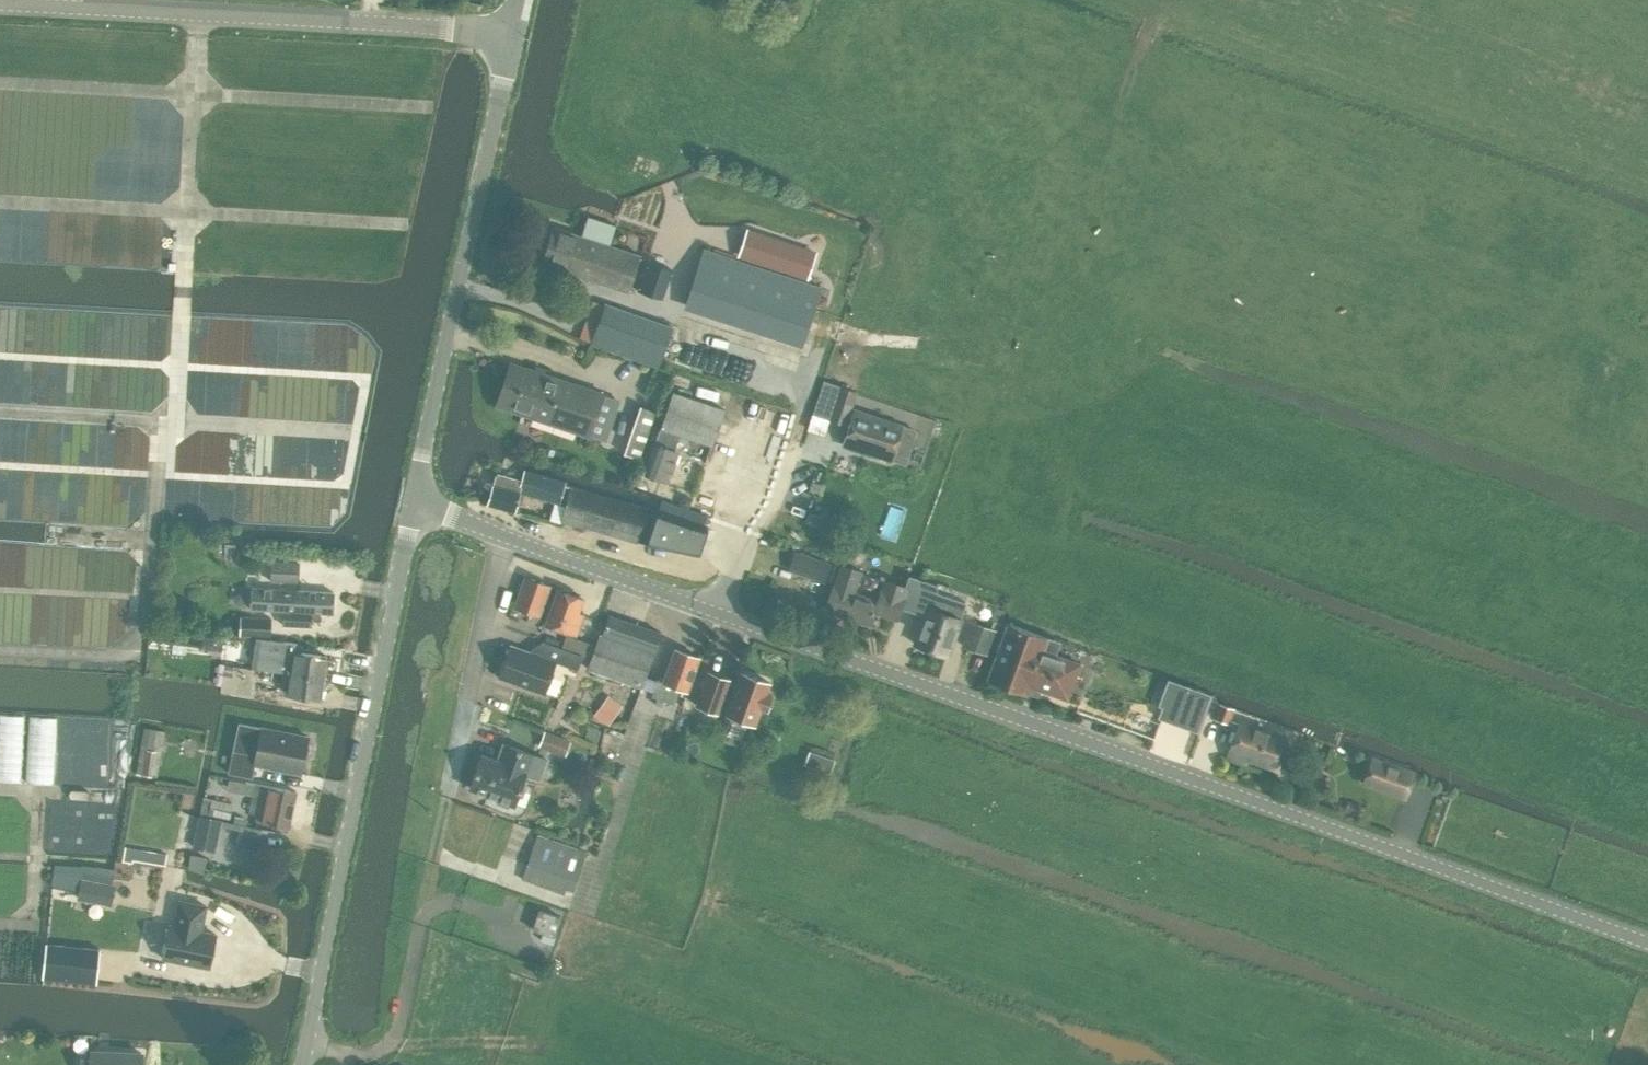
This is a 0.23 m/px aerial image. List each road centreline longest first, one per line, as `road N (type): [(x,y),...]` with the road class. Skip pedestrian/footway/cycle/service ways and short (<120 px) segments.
road 1 (tertiary): [(1647,943),(502,534)]
road 2 (unclassified): [(300,1064),(414,502)]
road 3 (tertiary): [(517,34),(0,4)]
road 4 (tertiary): [(414,502),(517,34)]
road 5 (residential): [(502,534),(448,790)]

